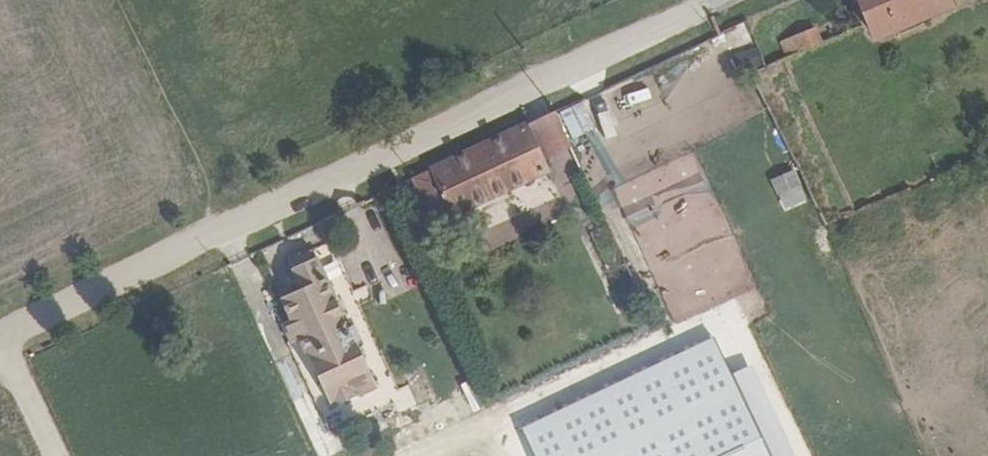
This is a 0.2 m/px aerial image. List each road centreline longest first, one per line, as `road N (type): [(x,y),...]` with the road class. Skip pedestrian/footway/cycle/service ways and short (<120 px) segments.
road 1 (unclassified): [(5,352),(749,0)]

